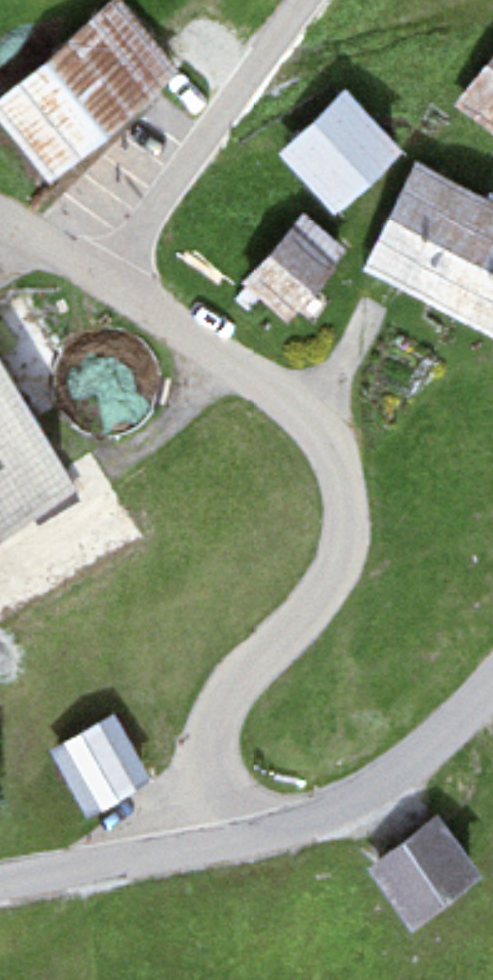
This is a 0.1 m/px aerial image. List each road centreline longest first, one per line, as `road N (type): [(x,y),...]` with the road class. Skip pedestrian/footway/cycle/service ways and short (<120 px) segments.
road 1 (residential): [(217,846),(207,803),(214,732),(237,681),(326,585),(341,535),(339,481),(319,434),(284,392),(111,280)]
road 2 (unclassified): [(492,678),(394,777),(338,812),(217,846)]
road 3 (unclassified): [(0,885),(217,846)]
road 4 (residential): [(0,220),(111,280)]

